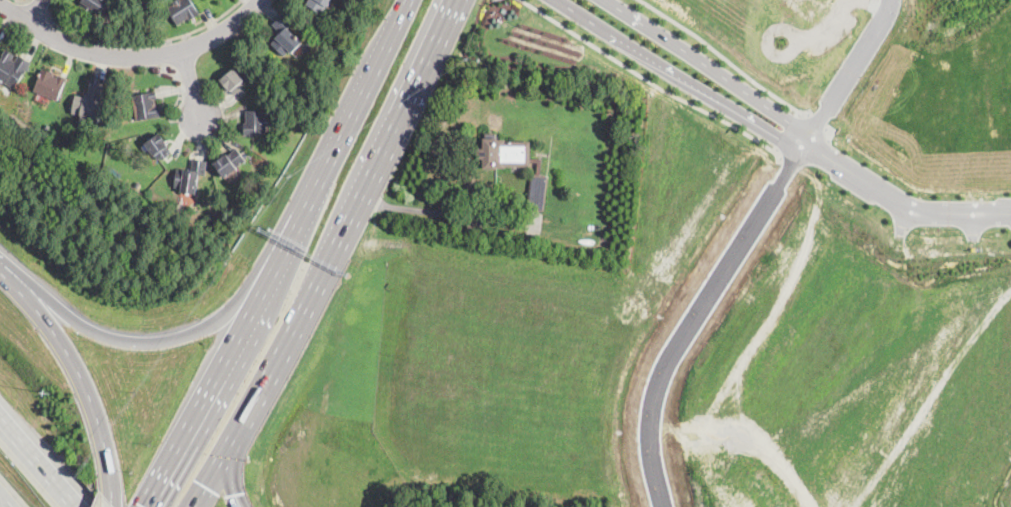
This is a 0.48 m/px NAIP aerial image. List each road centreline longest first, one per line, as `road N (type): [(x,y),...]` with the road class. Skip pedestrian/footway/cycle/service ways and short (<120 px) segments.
road 1 (primary): [(409,0),(141,506)]
road 2 (residential): [(804,143),(659,377),(648,453),(660,506)]
road 3 (motorway): [(306,206),(229,313),(195,335),(153,343),(109,339),(0,264)]
road 4 (primary): [(328,264),(455,0)]
road 5 (residential): [(259,0),(210,39),(148,58),(69,47),(0,4)]
road 6 (tertiary): [(558,0),(777,135),(804,143)]
road 7 (primary): [(195,506),(328,264)]
road 8 (motorway): [(116,506),(83,378),(44,315),(0,269)]
road 9 (tertiary): [(804,143),(787,119),(606,0)]
road 10 (tertiary): [(804,143),(912,208),(1010,211)]
road 11 (residential): [(890,0),(804,143)]

